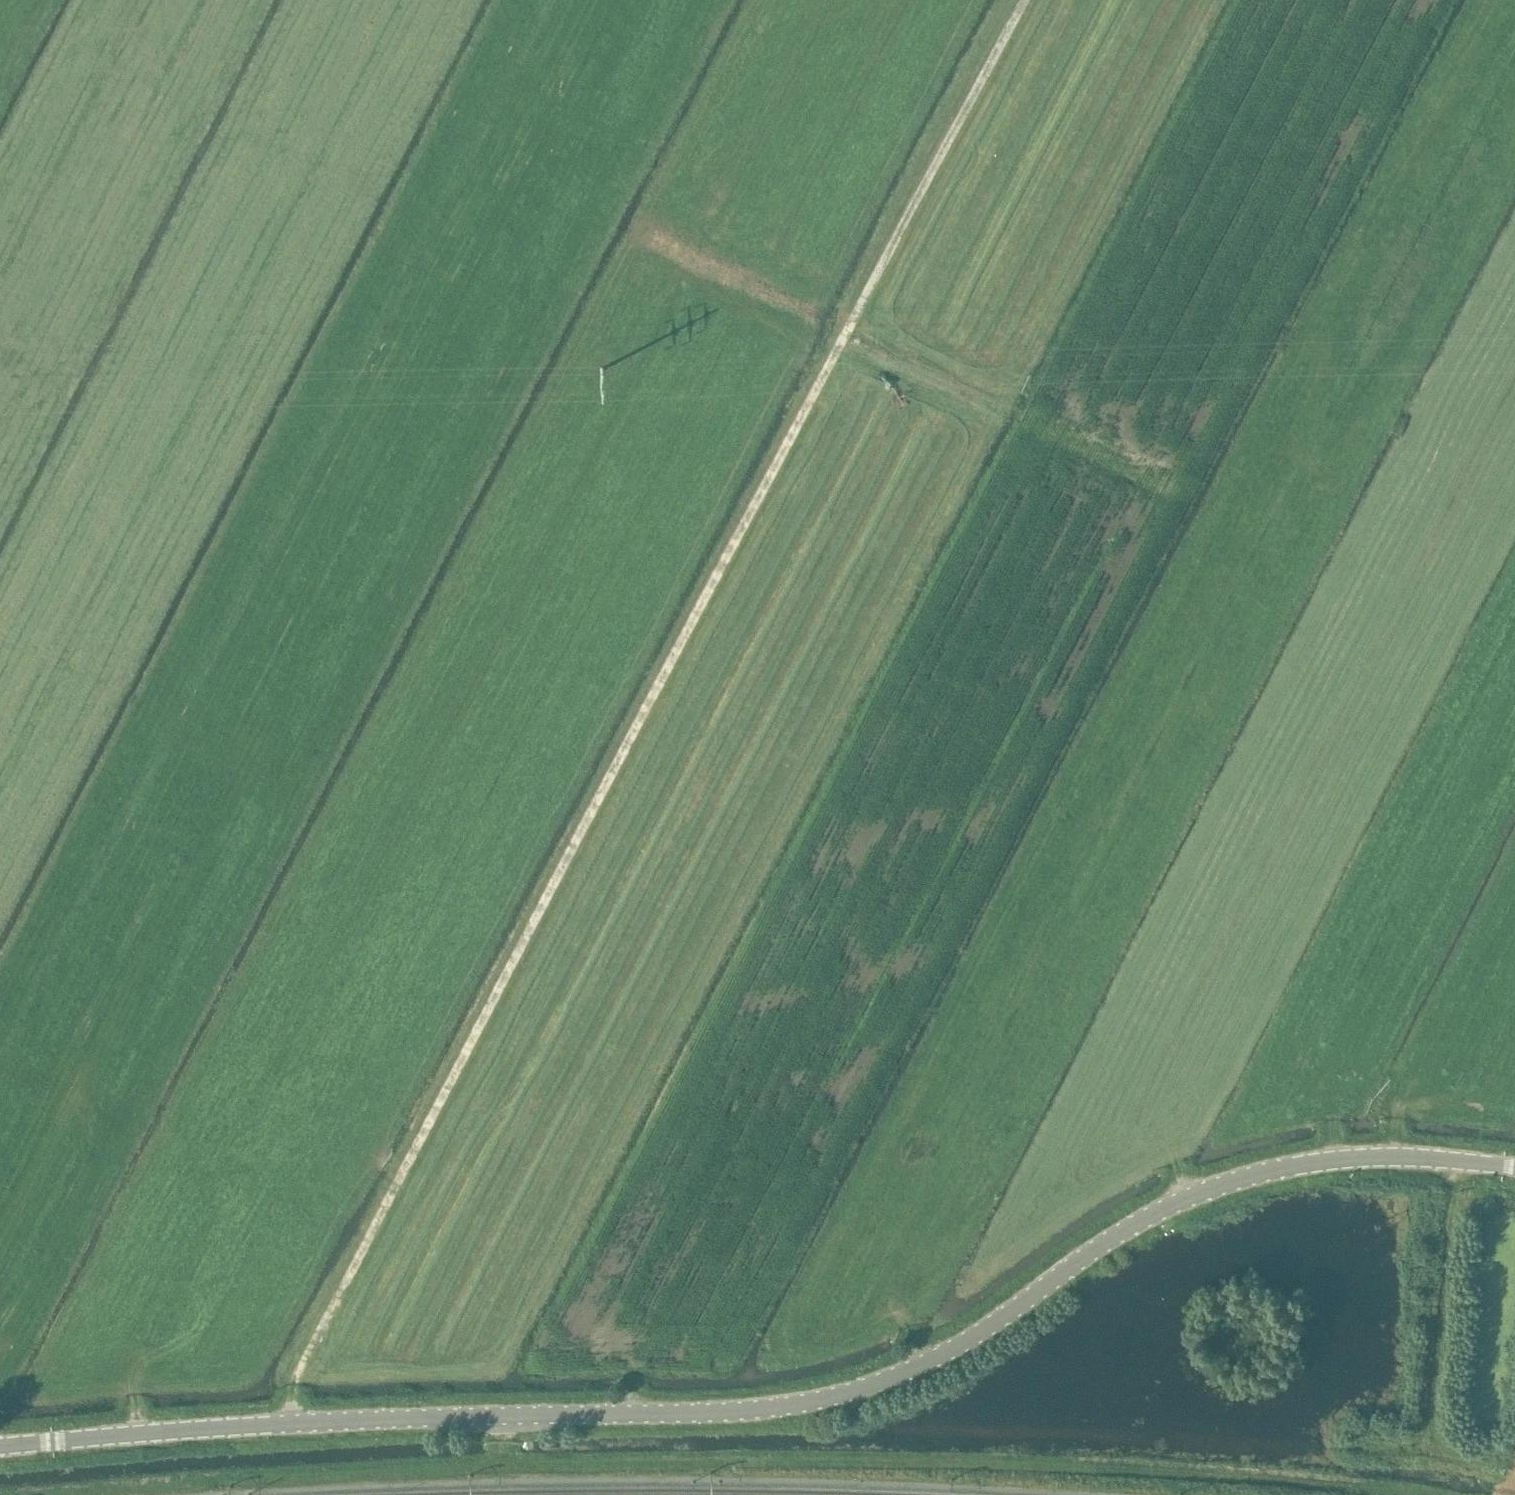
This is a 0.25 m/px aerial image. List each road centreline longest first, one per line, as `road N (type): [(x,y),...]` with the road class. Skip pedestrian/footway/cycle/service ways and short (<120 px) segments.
road 1 (track): [(283,1421),(303,1361),(1027,0)]
road 2 (tertiary): [(1514,1163),(1347,1155),(1199,1191),(1084,1253),(934,1356),(795,1401),(283,1421),(0,1449)]

